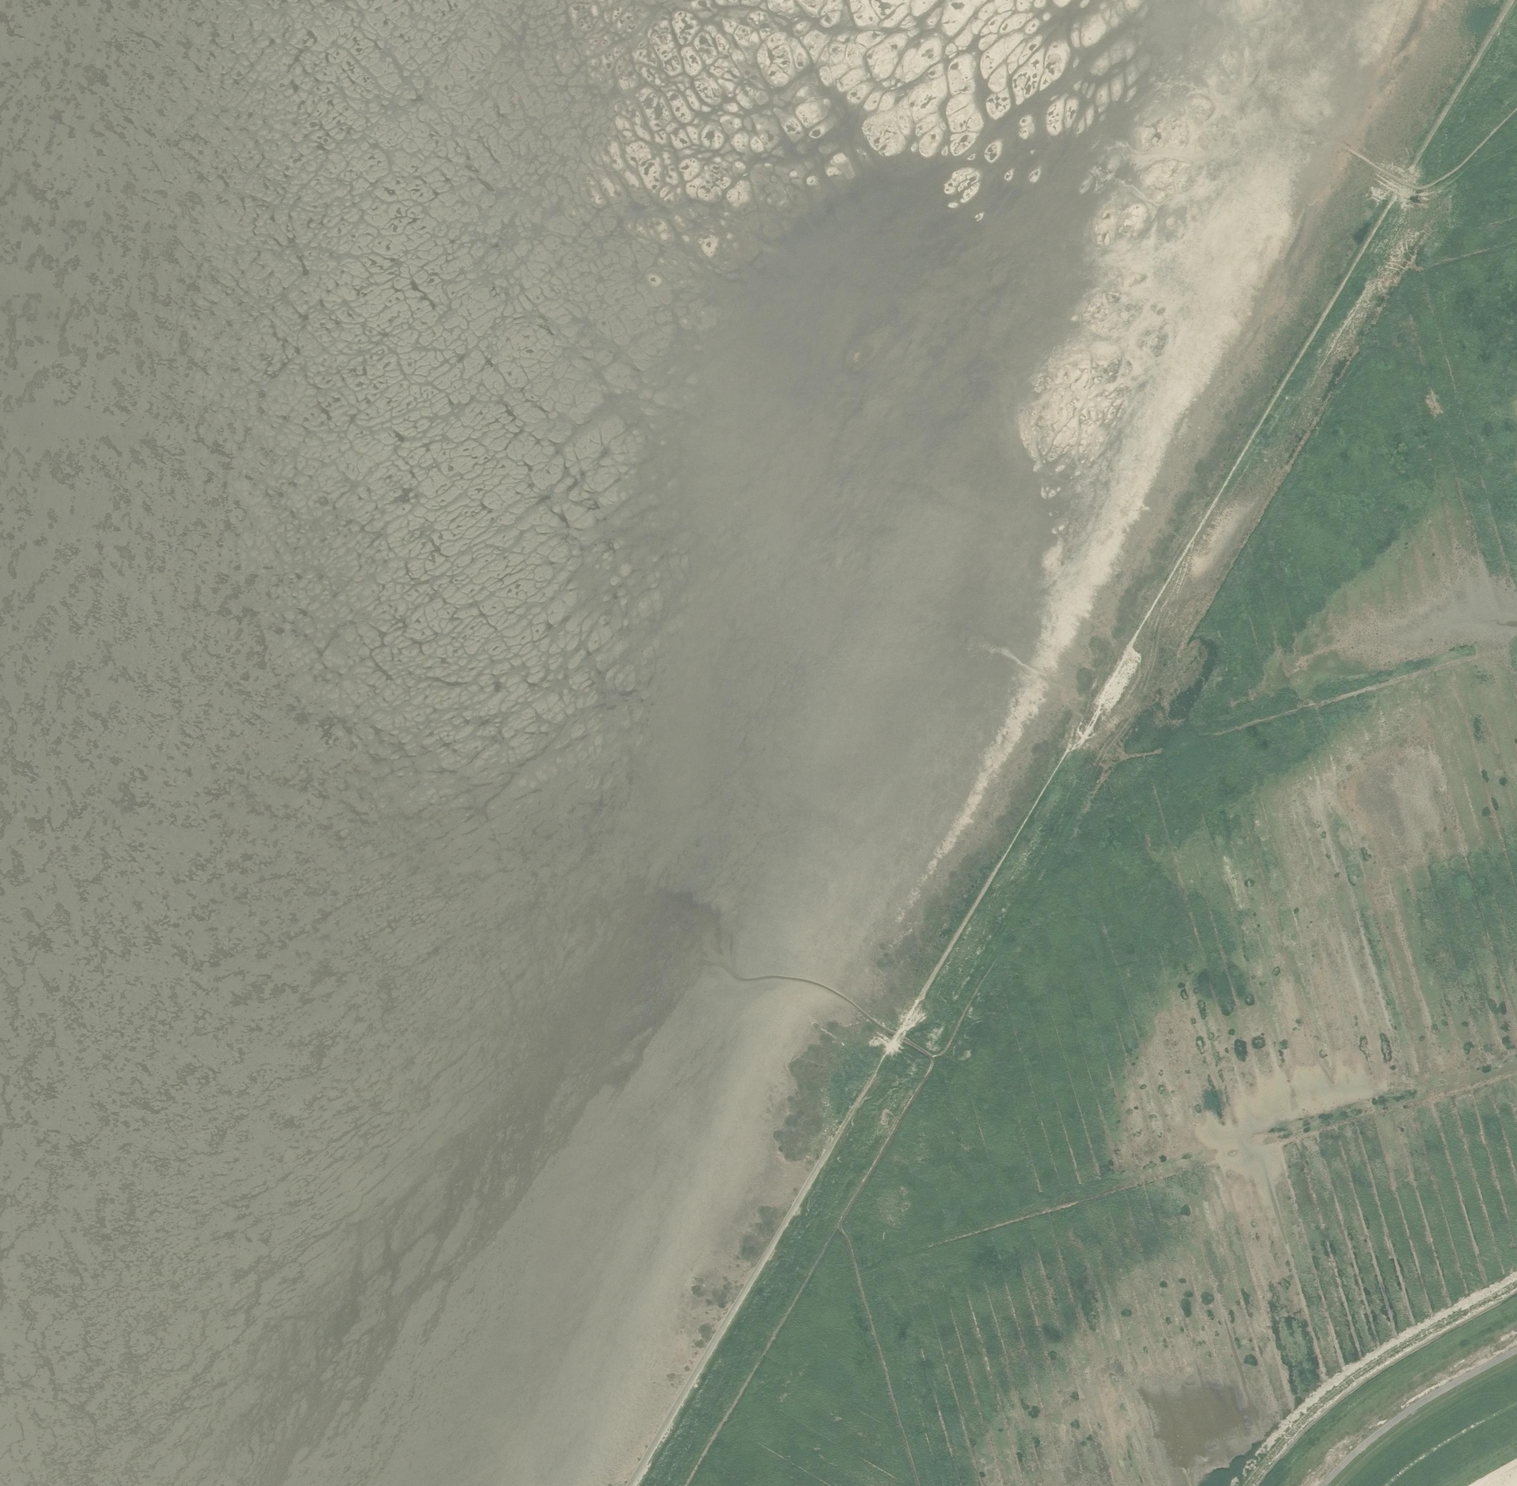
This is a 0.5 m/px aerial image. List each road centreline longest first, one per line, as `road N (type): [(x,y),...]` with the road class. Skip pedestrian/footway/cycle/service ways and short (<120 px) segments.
road 1 (track): [(1516,1338),(1398,1411),(1313,1485)]

